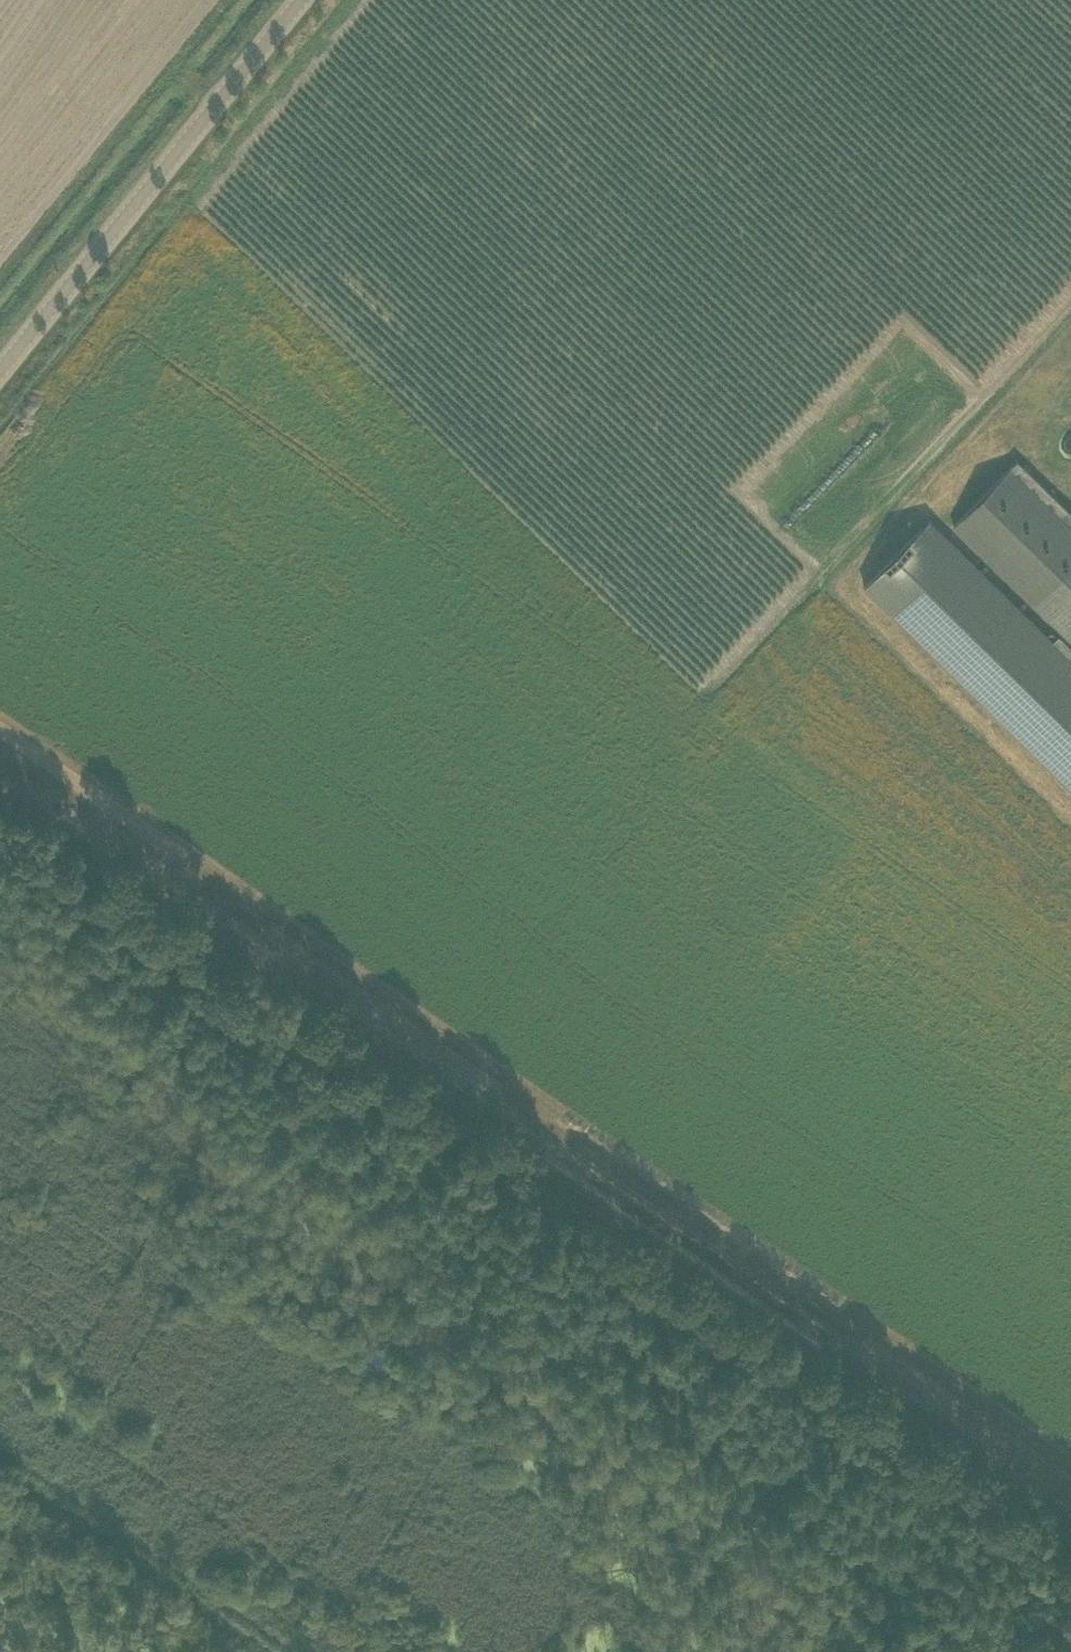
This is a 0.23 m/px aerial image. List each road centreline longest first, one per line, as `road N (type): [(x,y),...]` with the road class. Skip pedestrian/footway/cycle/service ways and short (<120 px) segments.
road 1 (tertiary): [(0,372),(297,0)]
road 2 (track): [(0,270),(225,0)]

